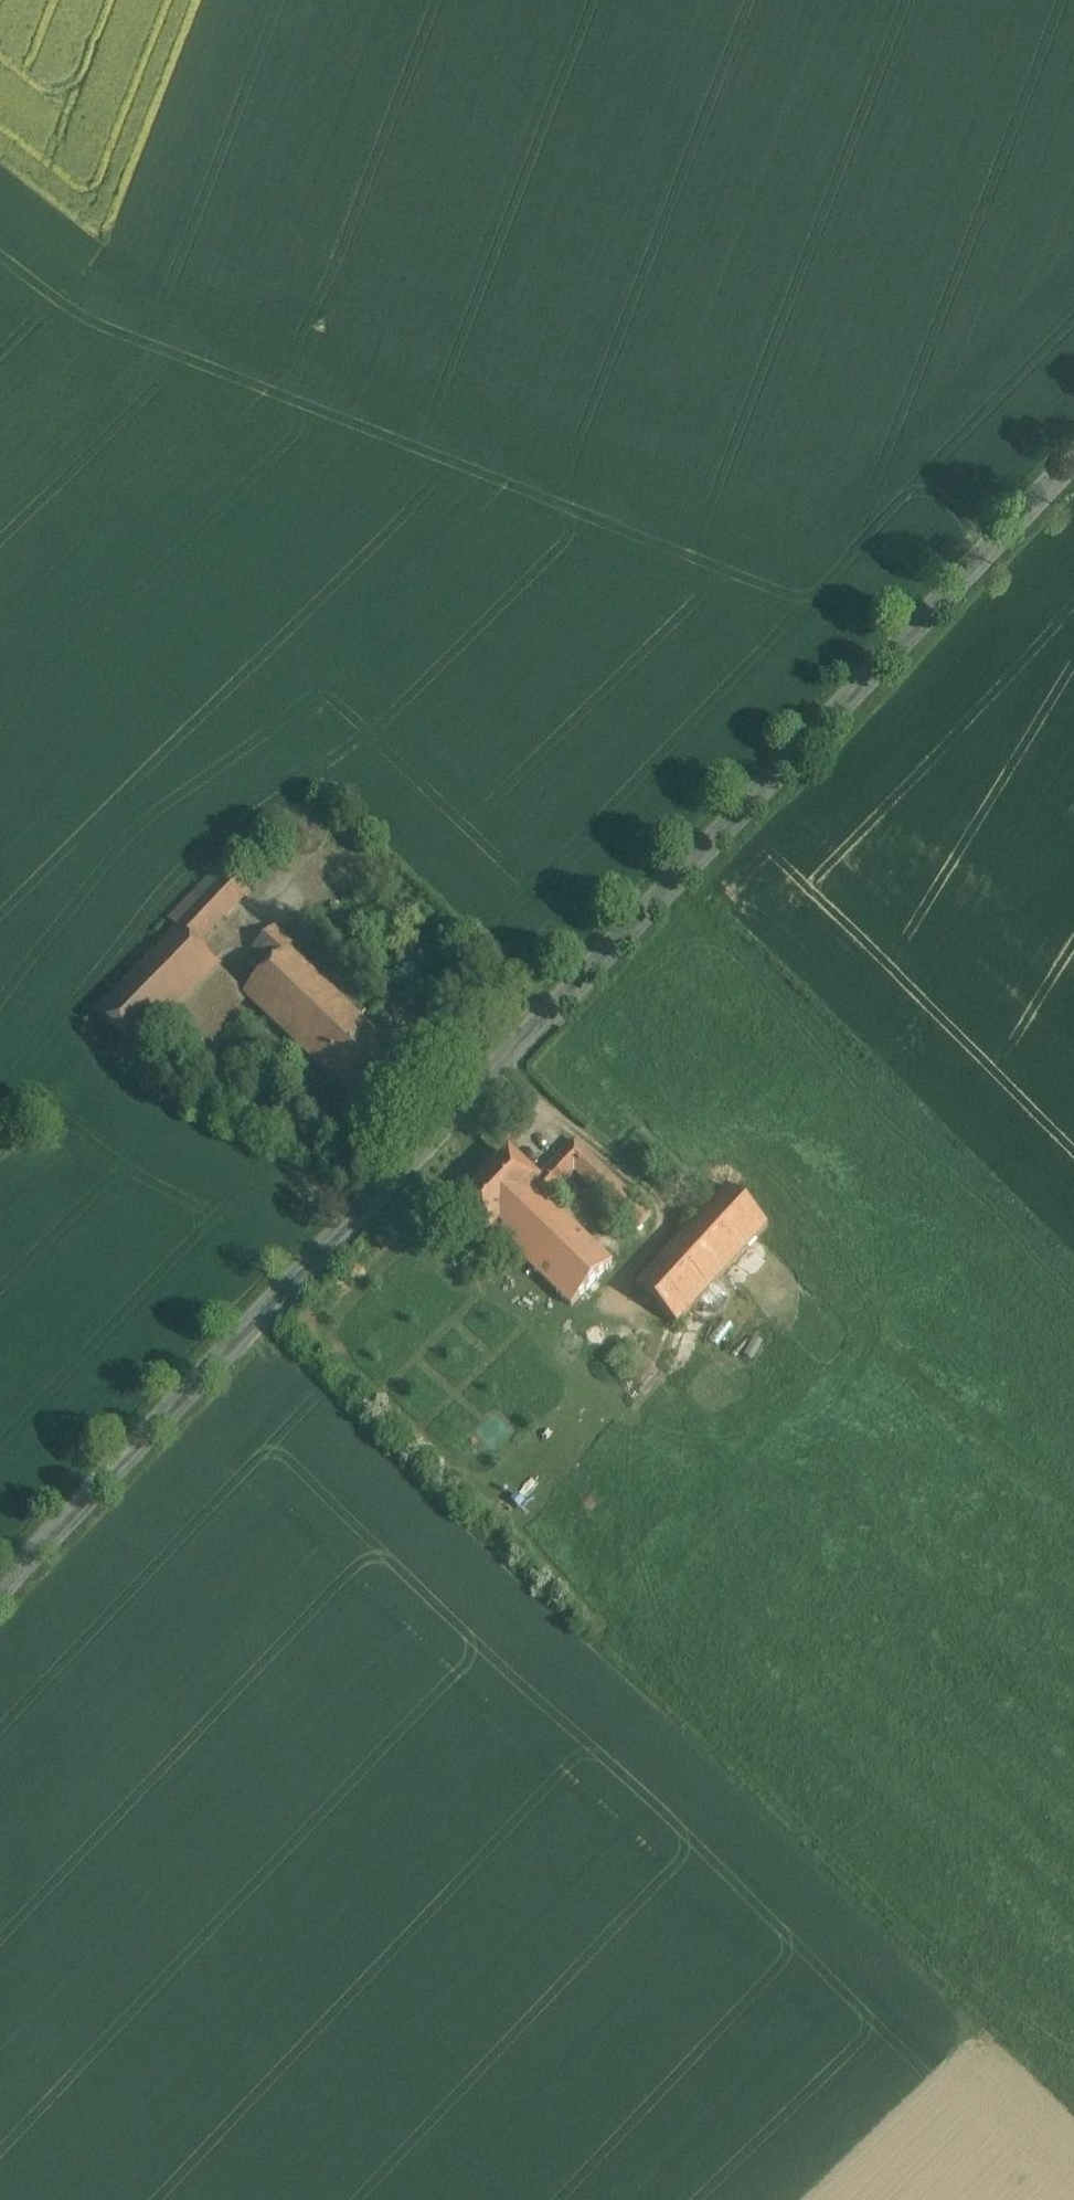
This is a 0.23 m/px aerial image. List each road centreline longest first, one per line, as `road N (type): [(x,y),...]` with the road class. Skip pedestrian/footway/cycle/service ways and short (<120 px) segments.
road 1 (tertiary): [(0,1584),(1073,450)]

